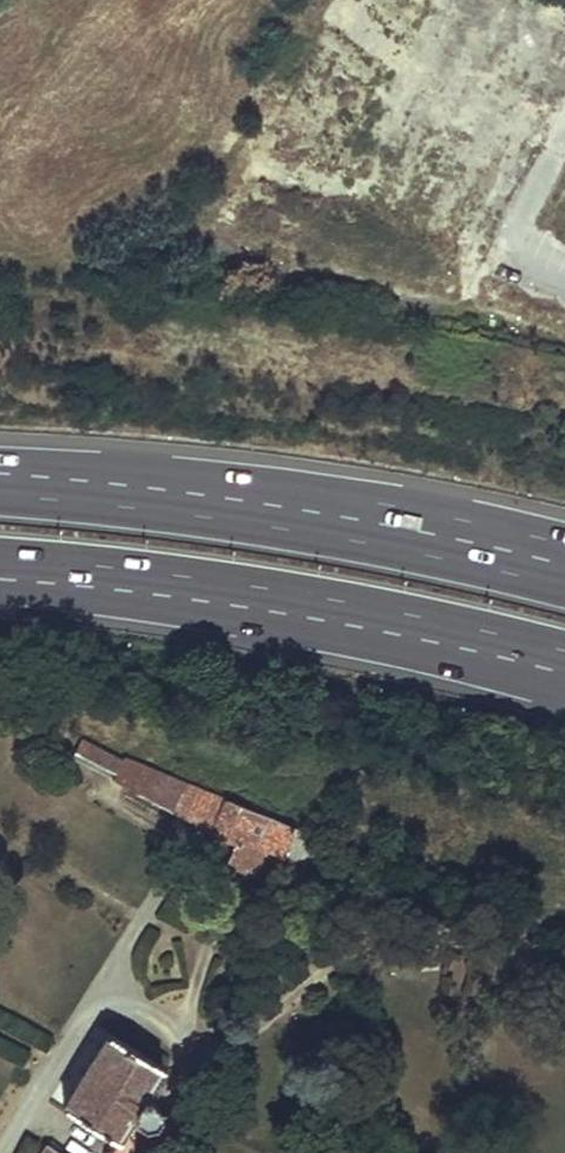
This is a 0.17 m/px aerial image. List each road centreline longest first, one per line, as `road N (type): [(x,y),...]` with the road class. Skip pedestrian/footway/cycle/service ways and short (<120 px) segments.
road 1 (motorway): [(564,569),(328,517),(0,495)]
road 2 (motorway): [(0,570),(276,603),(453,637)]
road 3 (trunk): [(453,637),(564,685)]

